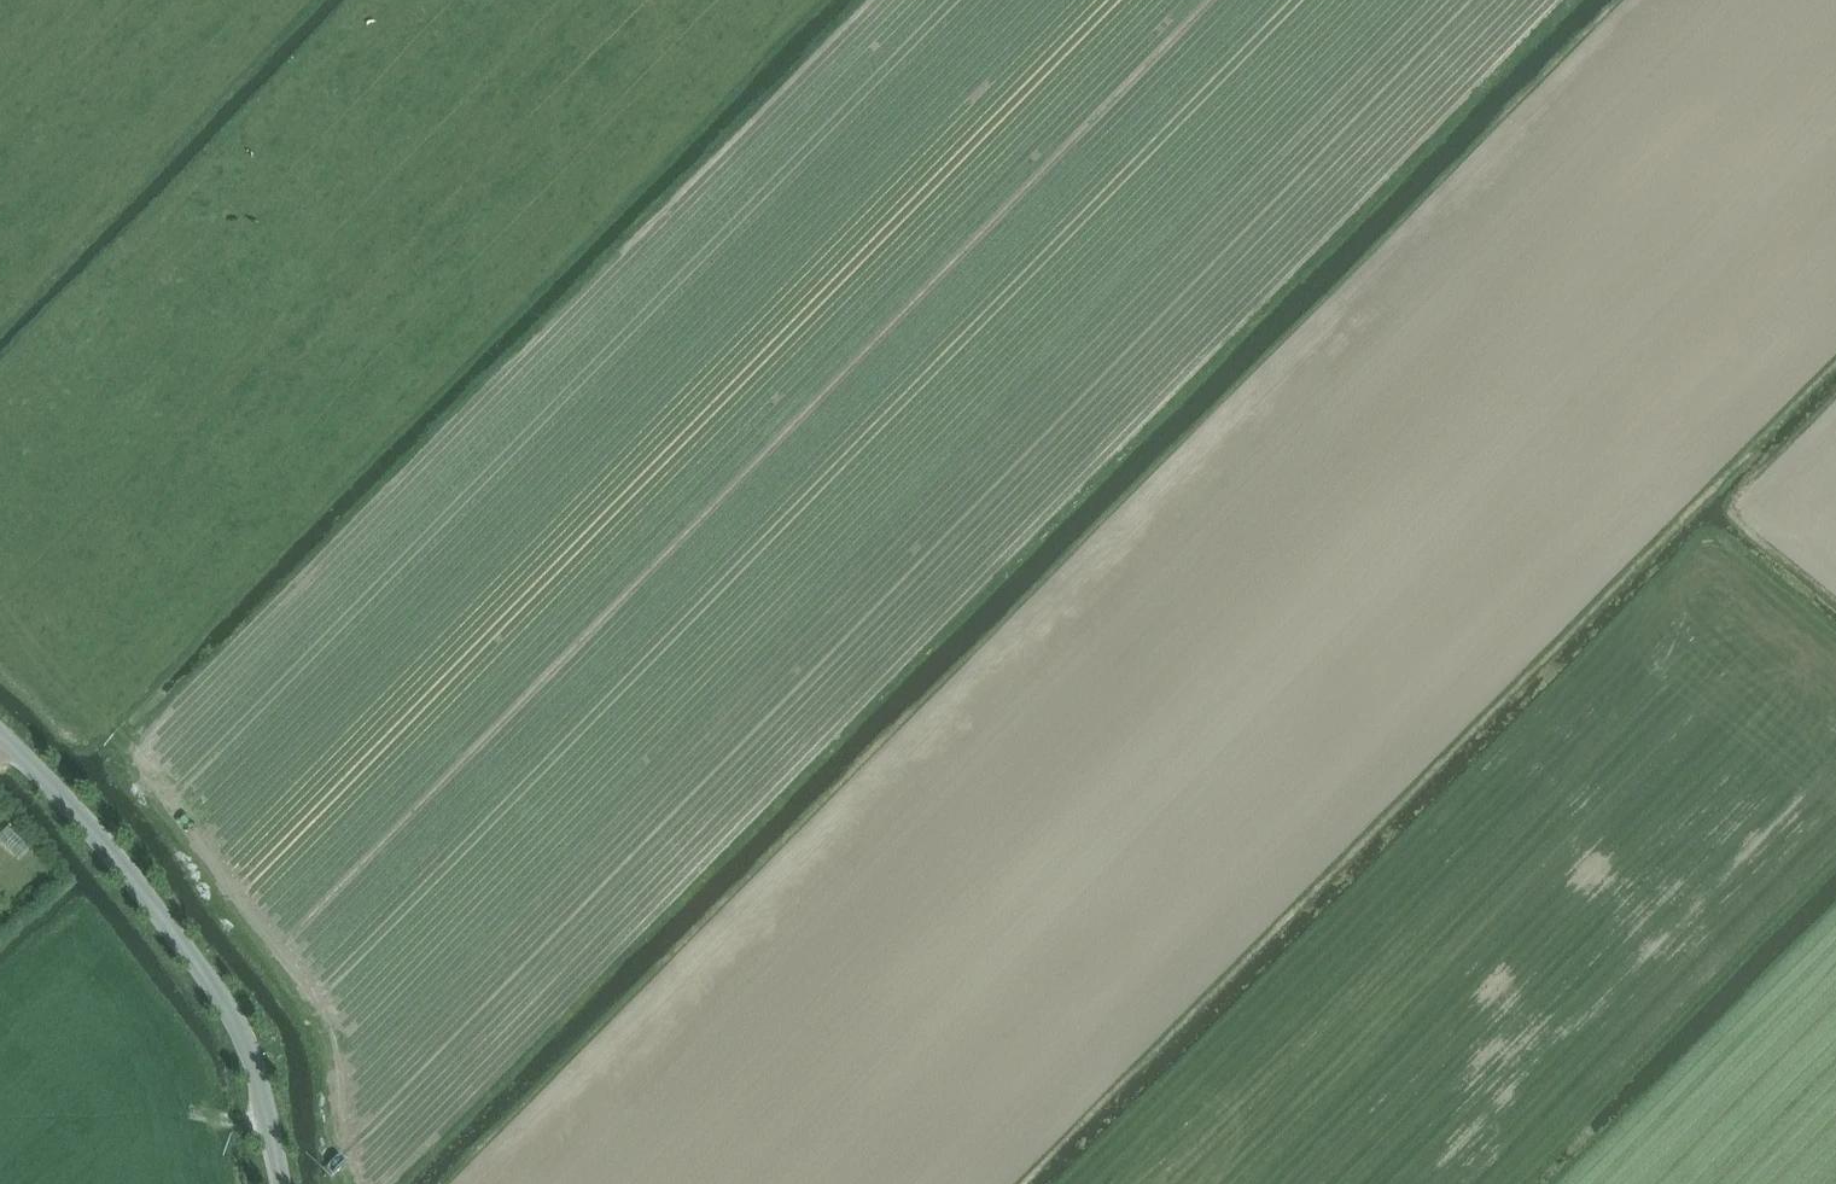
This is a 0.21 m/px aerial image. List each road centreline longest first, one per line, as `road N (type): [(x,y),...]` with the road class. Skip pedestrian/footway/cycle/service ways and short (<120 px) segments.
road 1 (unclassified): [(287,1183),(265,1078),(227,1001),(144,889),(0,739)]

